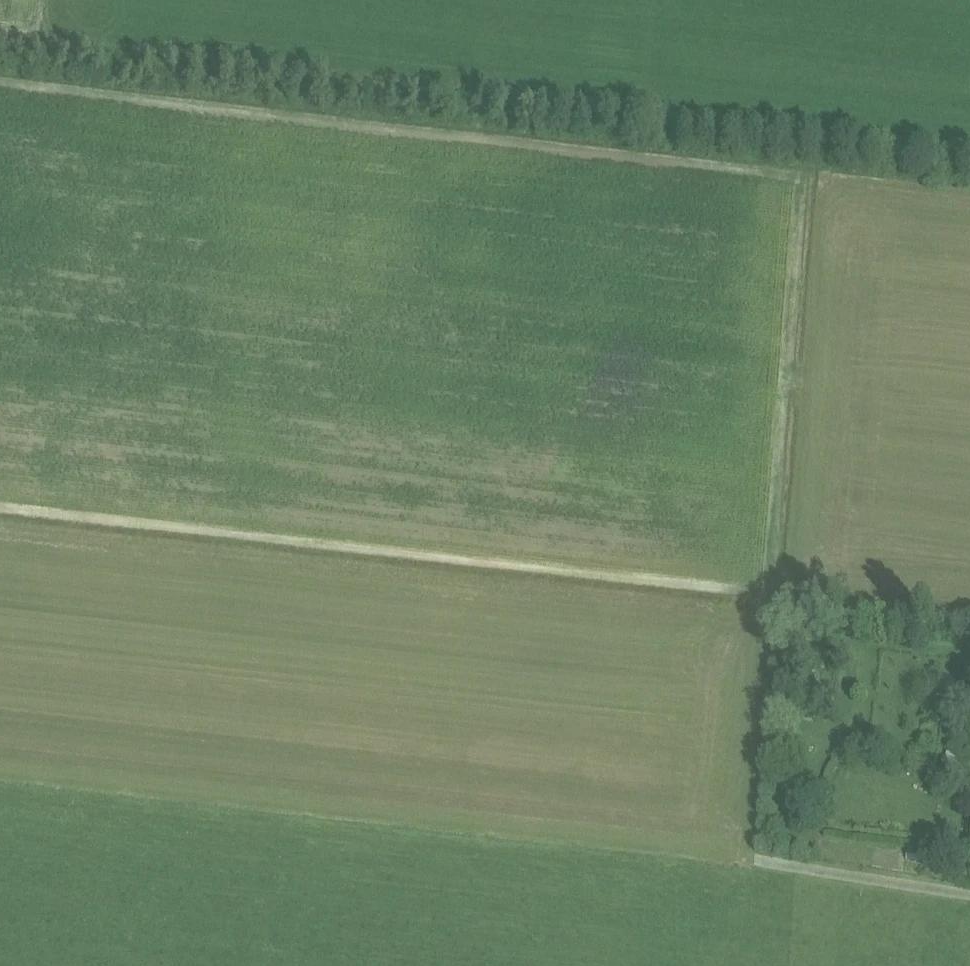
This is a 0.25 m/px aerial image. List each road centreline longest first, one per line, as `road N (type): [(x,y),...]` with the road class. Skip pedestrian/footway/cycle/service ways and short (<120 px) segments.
road 1 (track): [(969,893),(437,820),(0,774)]

